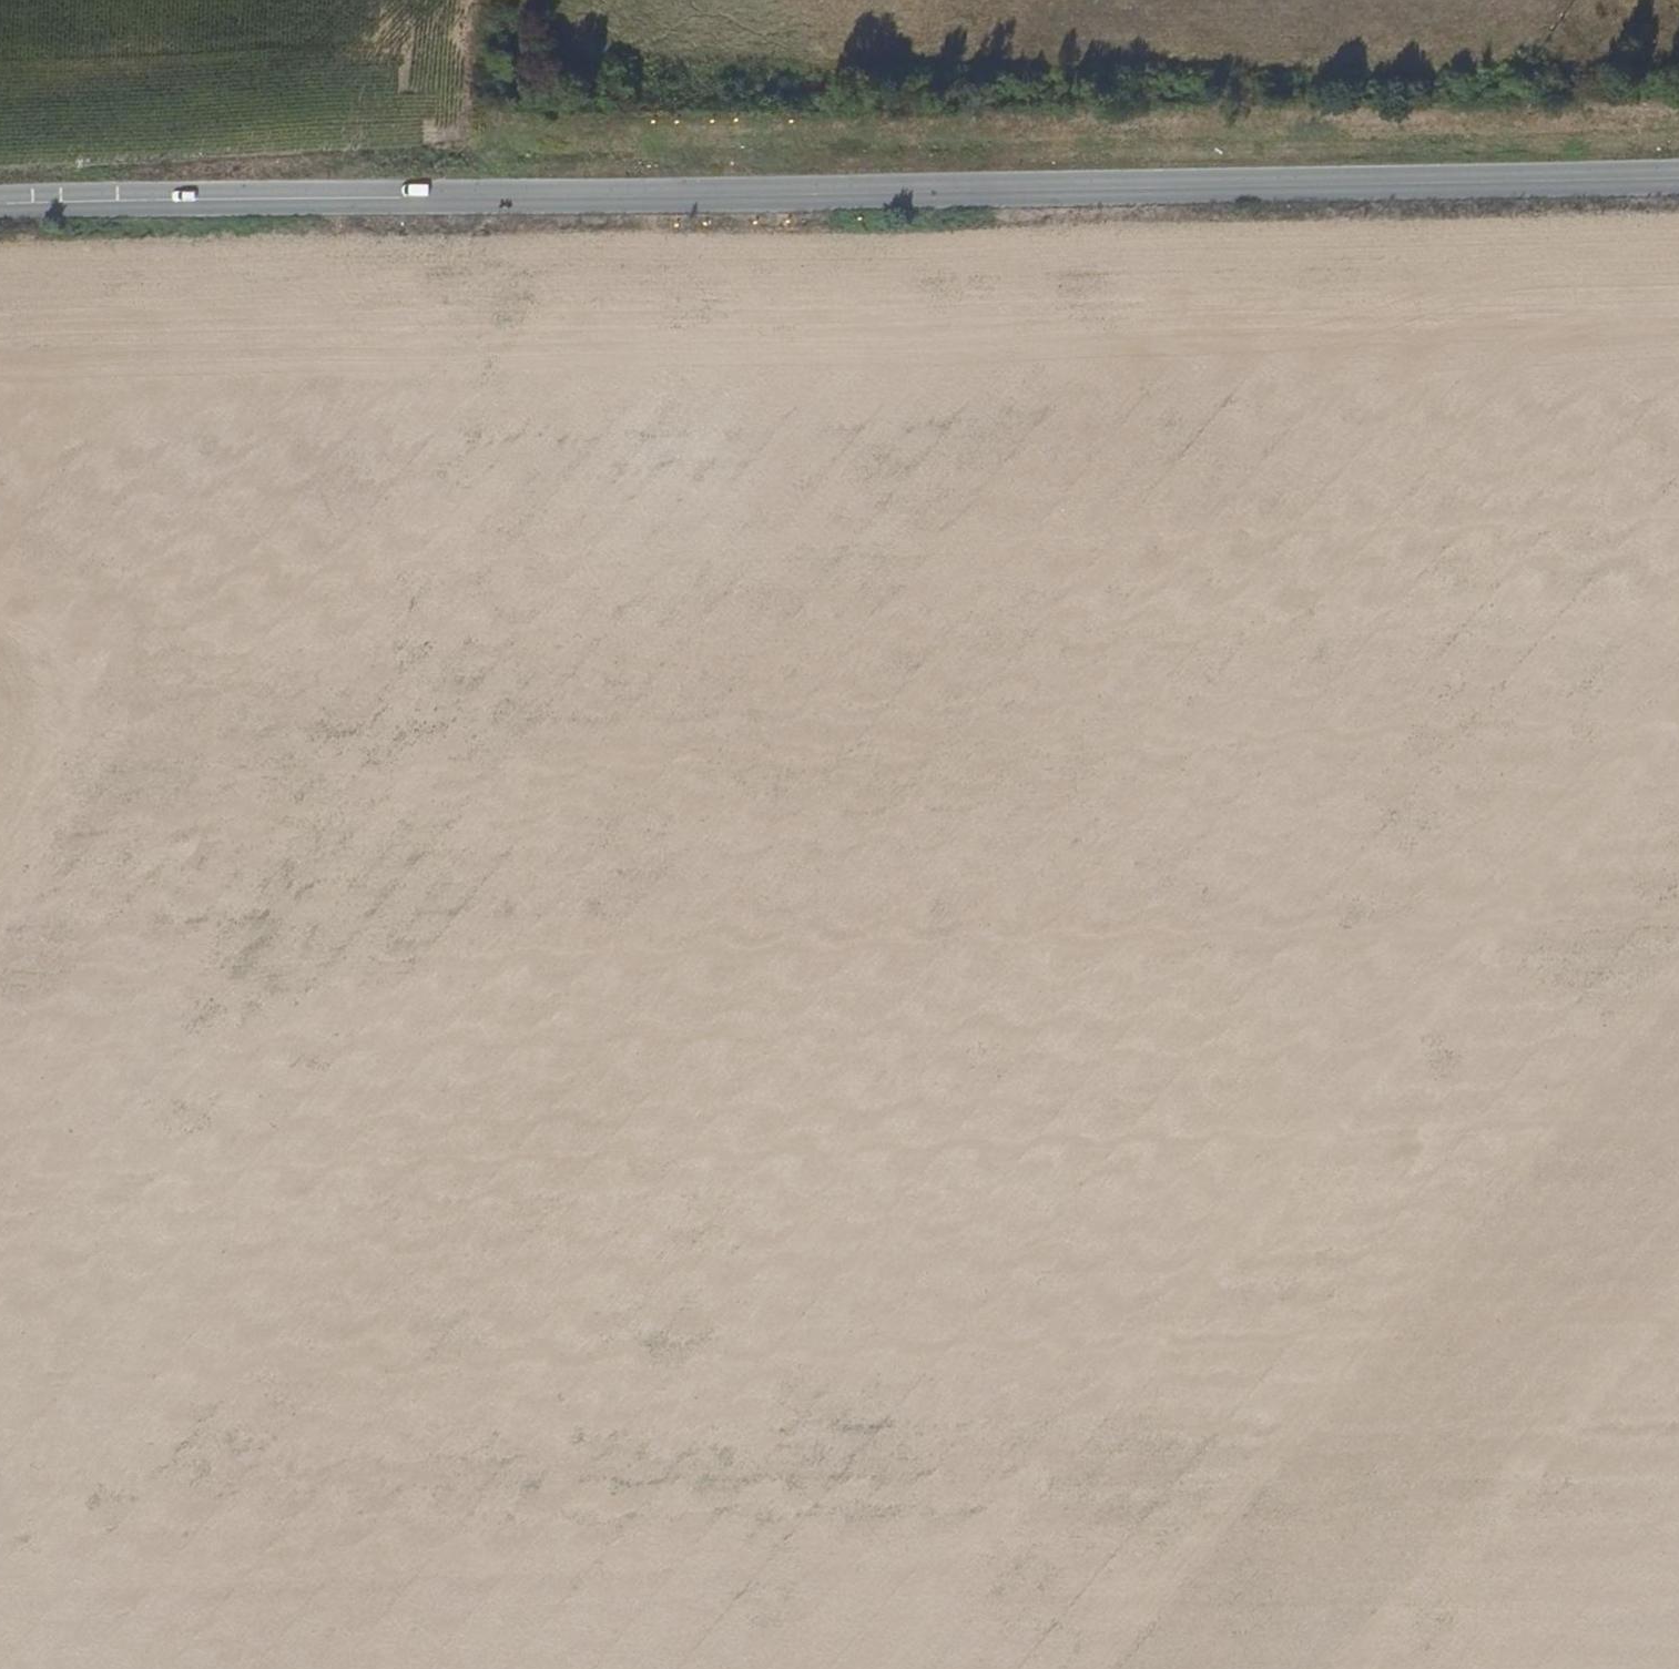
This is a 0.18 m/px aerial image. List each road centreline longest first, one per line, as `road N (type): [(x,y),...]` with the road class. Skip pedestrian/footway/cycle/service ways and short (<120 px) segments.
road 1 (unclassified): [(1678,187),(706,215),(0,223)]

